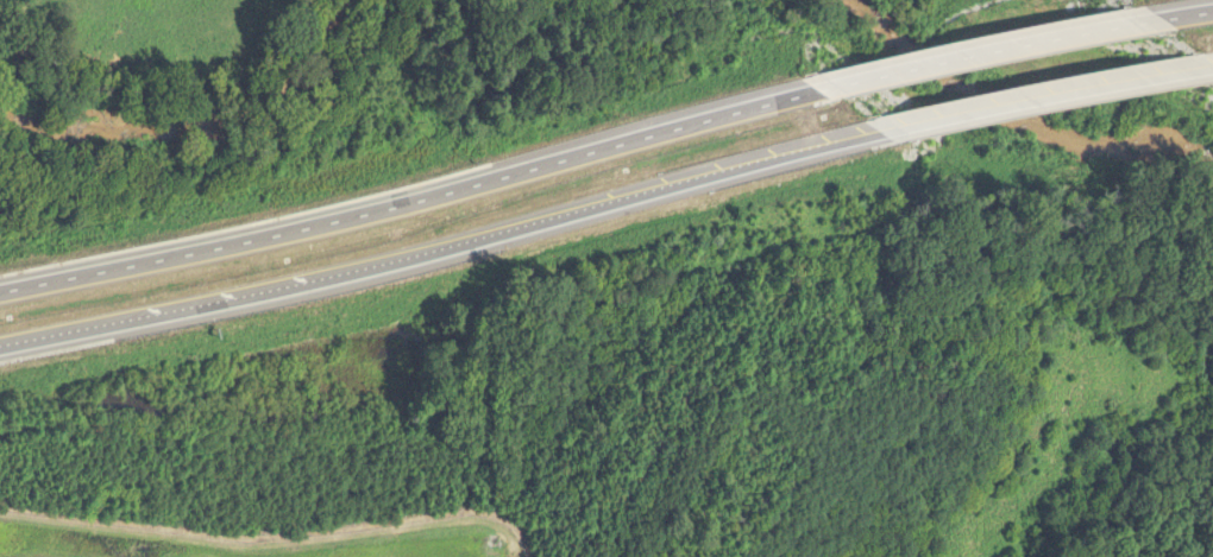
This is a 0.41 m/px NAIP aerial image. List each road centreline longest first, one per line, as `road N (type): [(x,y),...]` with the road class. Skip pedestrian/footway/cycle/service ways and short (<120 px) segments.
road 1 (motorway): [(0,343),(587,214),(887,132)]
road 2 (motorway): [(828,86),(427,203),(0,299)]
road 3 (motorway): [(1157,20),(828,86)]
road 4 (motorway): [(887,132),(1212,65)]

